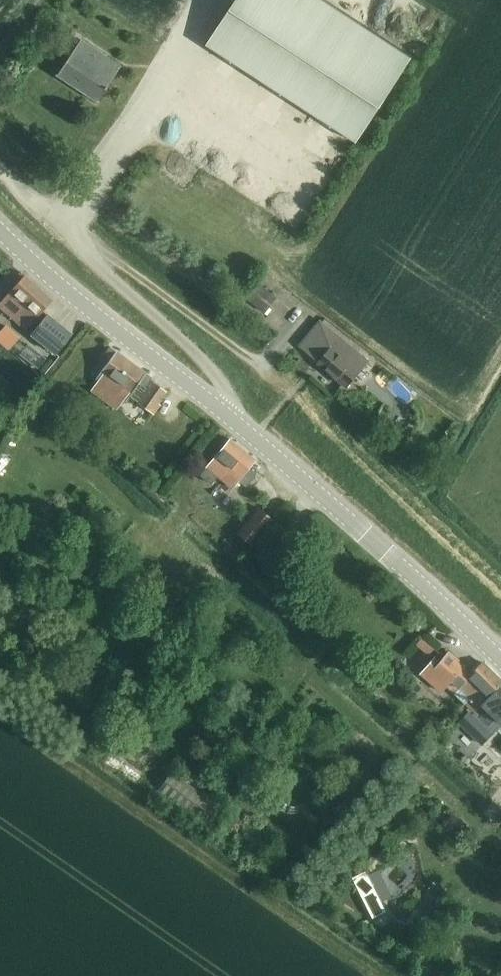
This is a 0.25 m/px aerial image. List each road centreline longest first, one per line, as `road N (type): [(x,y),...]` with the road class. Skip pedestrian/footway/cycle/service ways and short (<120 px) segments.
road 1 (tertiary): [(500,661),(231,412)]
road 2 (unclassified): [(231,412),(194,346),(0,164)]
road 3 (tertiary): [(231,412),(0,228)]

